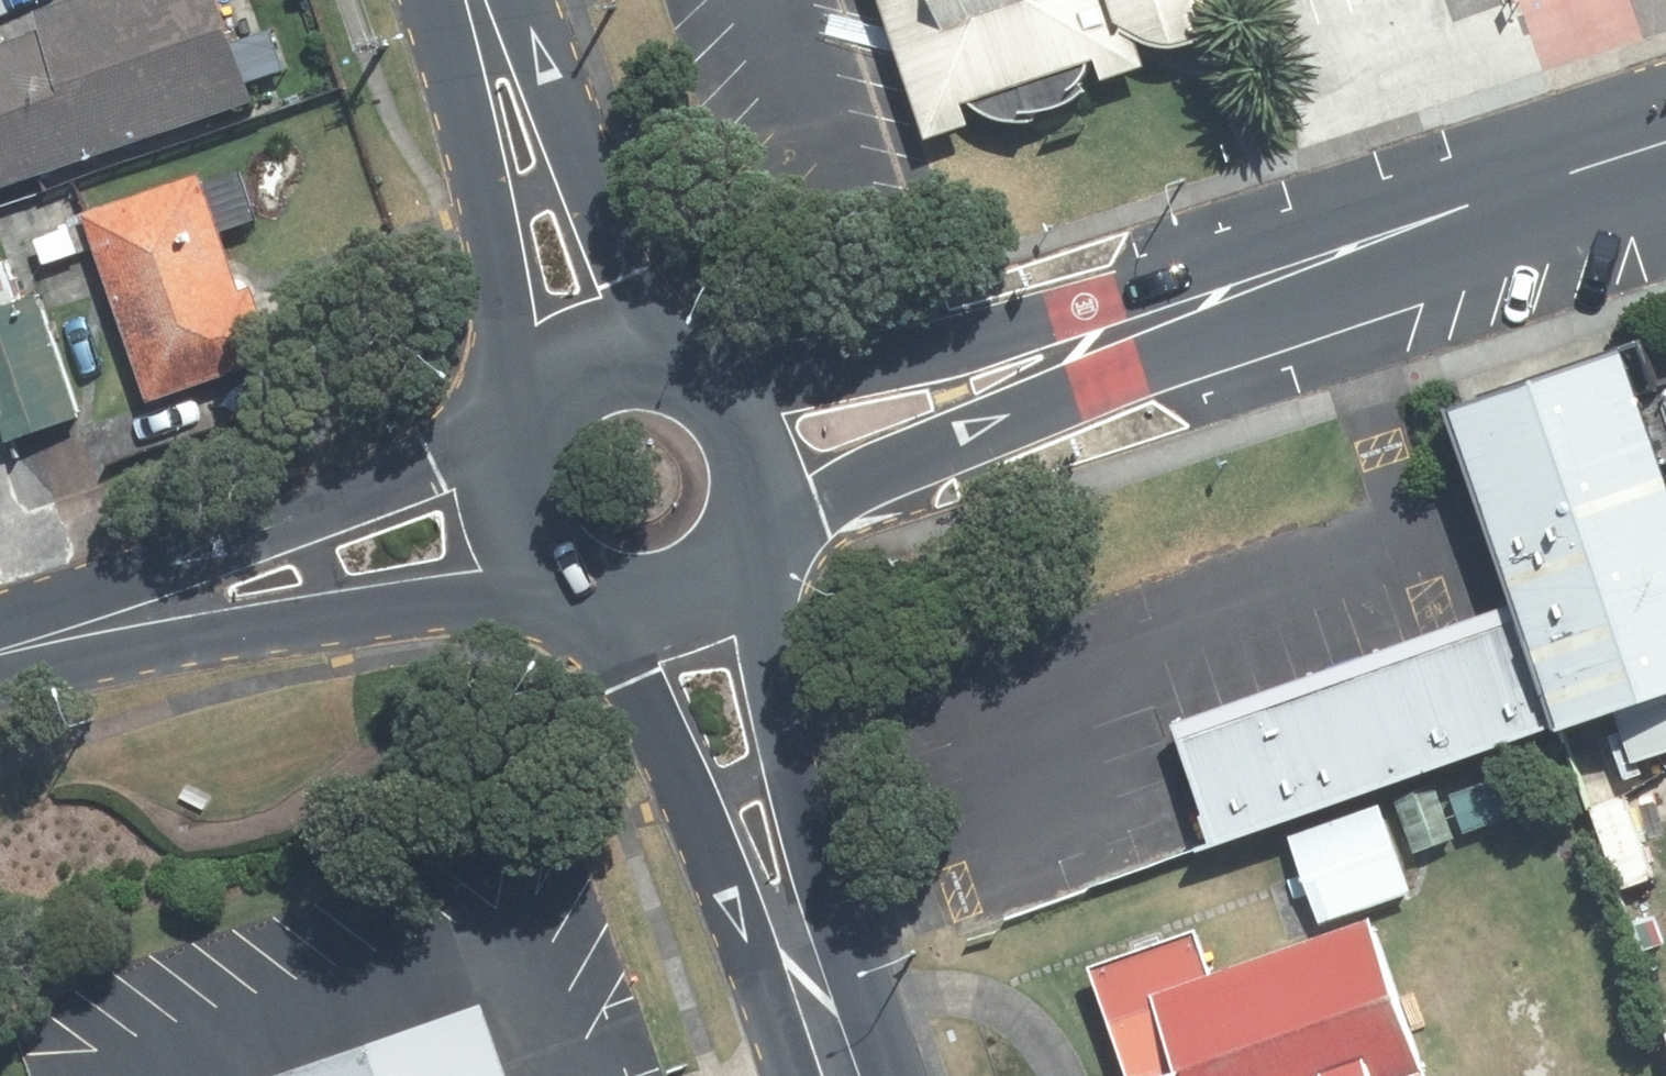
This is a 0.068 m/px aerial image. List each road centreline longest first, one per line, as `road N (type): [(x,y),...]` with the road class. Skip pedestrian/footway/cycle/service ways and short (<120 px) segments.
road 1 (tertiary): [(702,371),(1286,261)]
road 2 (tertiary): [(1286,261),(750,517)]
road 3 (tertiary): [(581,591),(353,604),(0,648)]
road 4 (tertiary): [(0,642),(519,415)]
road 5 (secondary): [(840,1075),(581,591)]
road 6 (secondary): [(730,552),(841,1075)]
road 7 (secondary): [(519,415),(445,0)]
road 8 (tertiary): [(1286,261),(1665,141)]
road 9 (secondary): [(503,0),(663,353)]
road 10 (secondary): [(581,591),(546,568),(520,536),(506,496),(506,455),(519,415)]
road 11 (secondary): [(519,415),(545,382),(580,359),(621,349),(663,353)]
road 12 (secondary): [(730,552),(700,580),(664,596),(622,601),(581,591)]
road 13 (secondary): [(702,371),(732,400),(751,438),(757,478),(750,517)]

